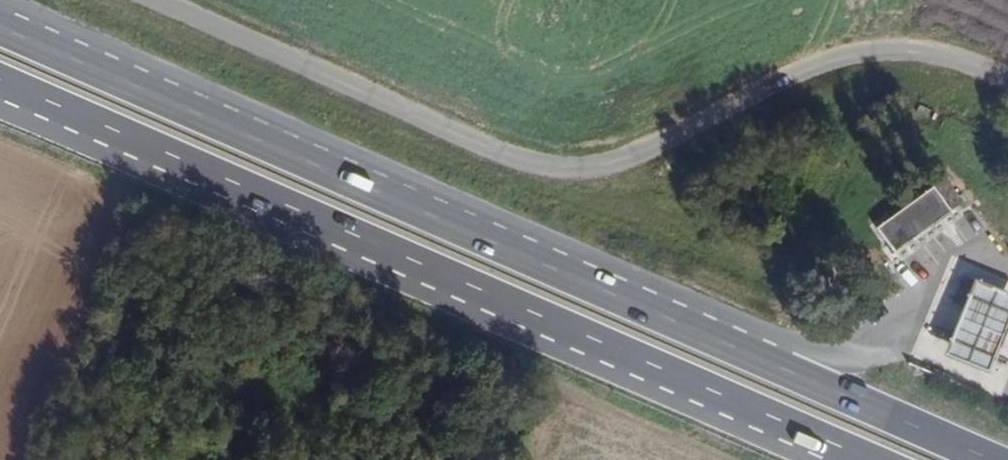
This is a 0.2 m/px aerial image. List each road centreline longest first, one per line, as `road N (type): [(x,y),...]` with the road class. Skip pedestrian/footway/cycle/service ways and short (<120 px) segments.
road 1 (trunk): [(994,459),(0,28)]
road 2 (trunk): [(0,80),(870,459)]
road 3 (unclassified): [(155,0),(522,160),(555,167),(605,165),(868,52),(933,52),(1007,80)]
road 4 (track): [(732,459),(598,403)]

